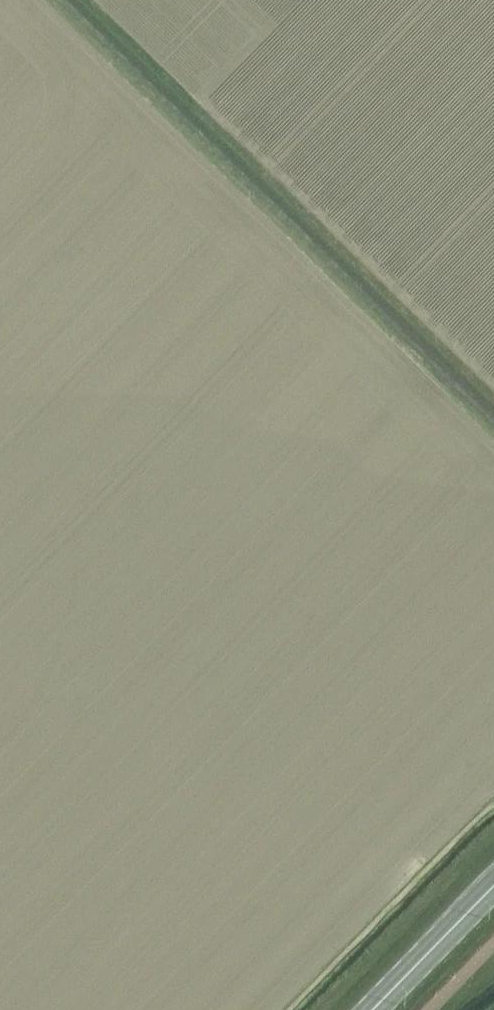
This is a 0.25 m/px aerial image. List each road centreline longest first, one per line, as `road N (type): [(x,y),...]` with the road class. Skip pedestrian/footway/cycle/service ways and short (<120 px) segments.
road 1 (secondary): [(367,1009),(493,884)]

